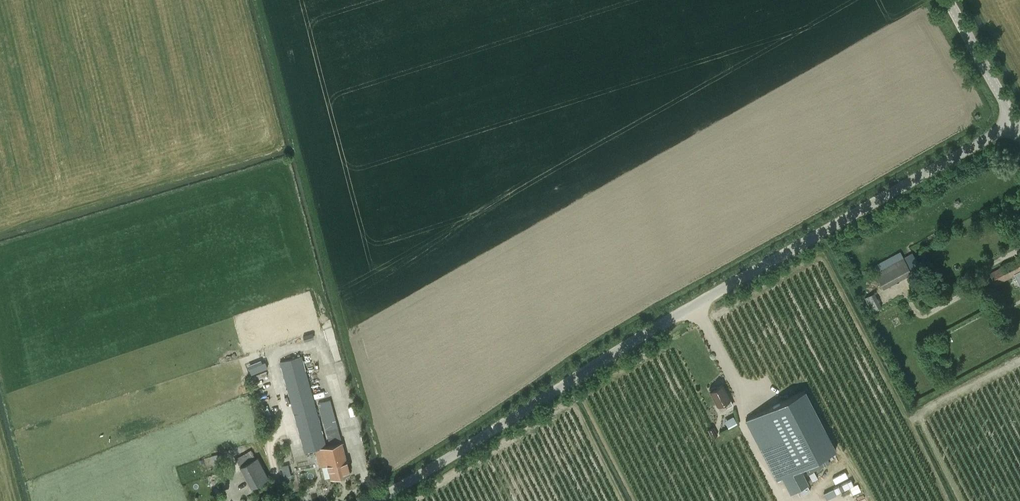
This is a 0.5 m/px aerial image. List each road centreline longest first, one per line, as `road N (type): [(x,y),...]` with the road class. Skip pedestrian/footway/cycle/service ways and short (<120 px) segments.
road 1 (unclassified): [(374,500),(1015,122)]
road 2 (tertiary): [(1015,122),(948,0)]

